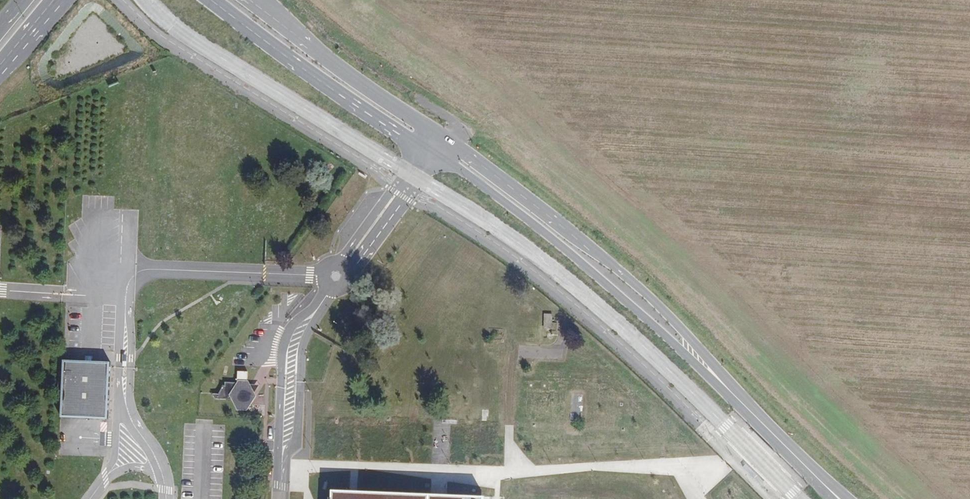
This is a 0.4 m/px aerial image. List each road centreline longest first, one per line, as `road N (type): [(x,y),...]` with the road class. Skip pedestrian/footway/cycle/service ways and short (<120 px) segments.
road 1 (secondary): [(210,0),(519,214),(731,391)]
road 2 (secondary): [(731,391),(685,330),(618,267),(251,0)]
road 3 (track): [(443,139),(454,123),(372,69),(290,0)]
road 4 (secondary): [(835,494),(731,391)]

